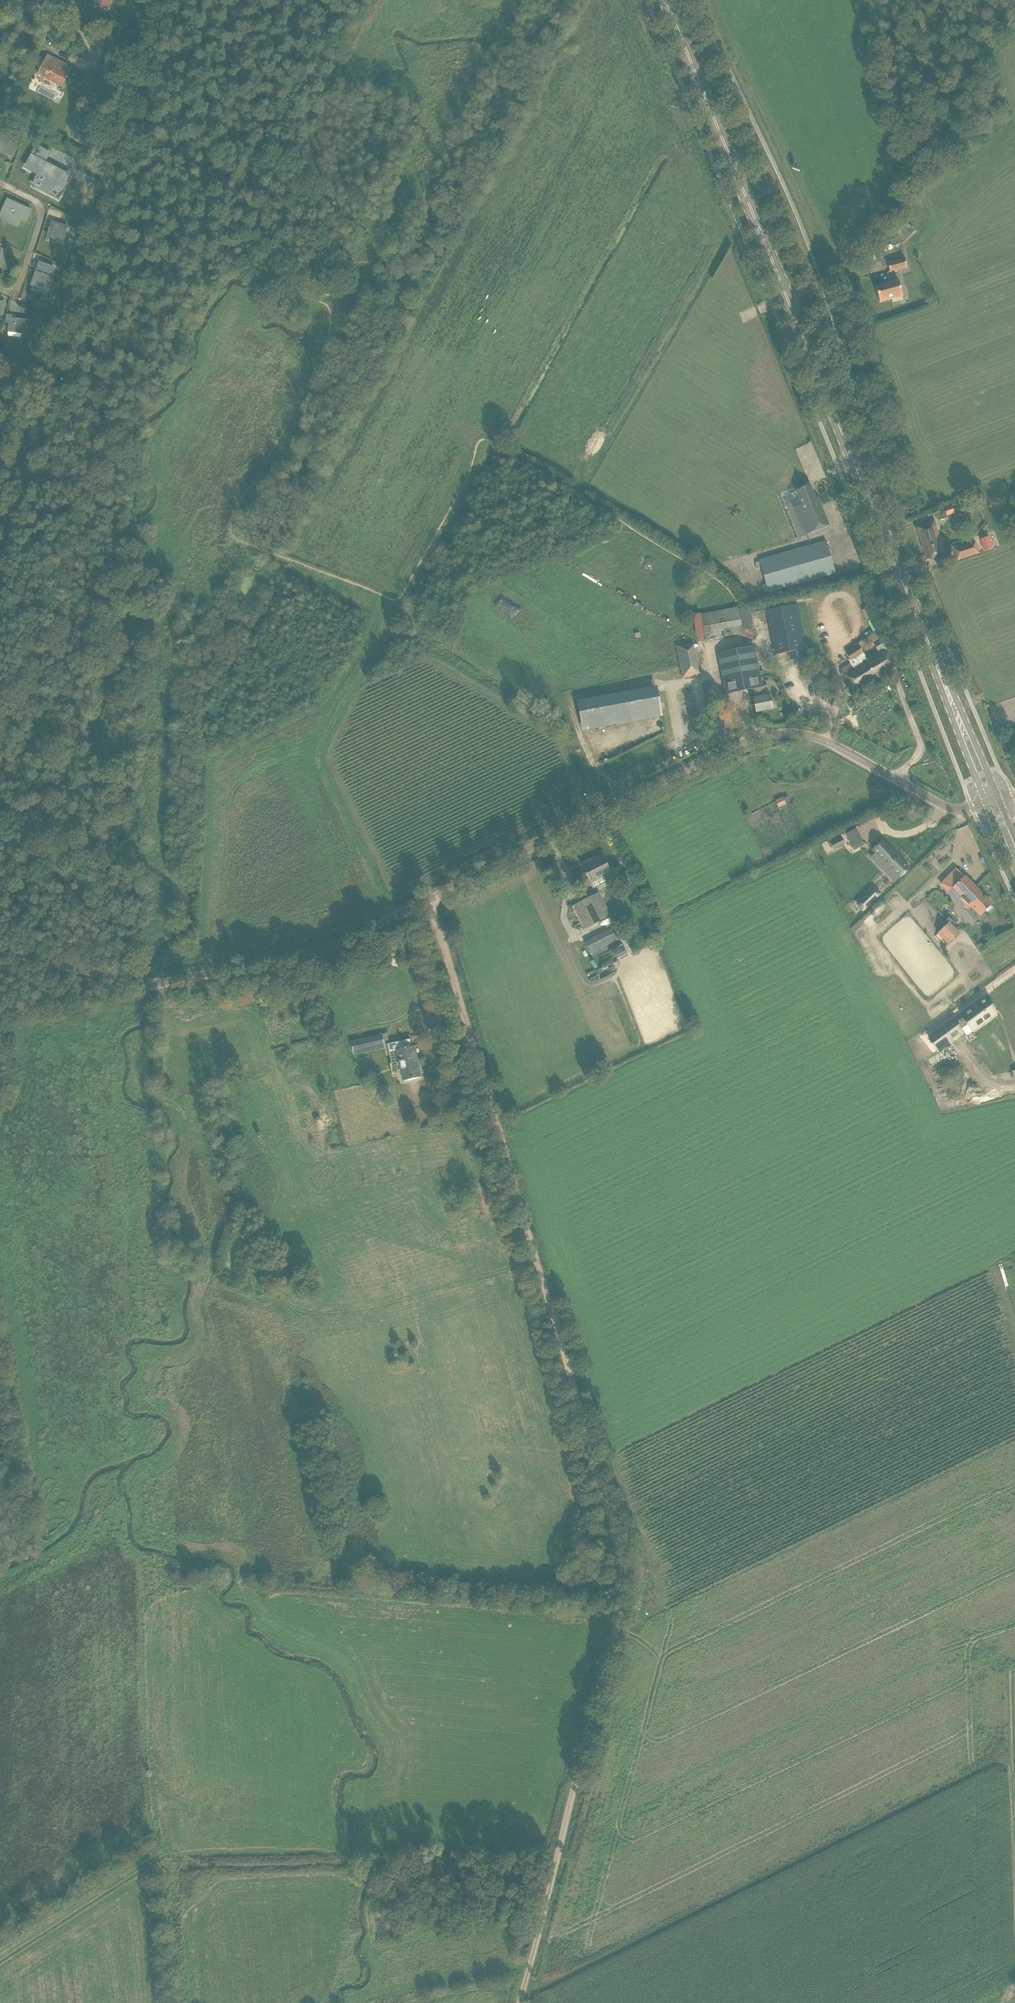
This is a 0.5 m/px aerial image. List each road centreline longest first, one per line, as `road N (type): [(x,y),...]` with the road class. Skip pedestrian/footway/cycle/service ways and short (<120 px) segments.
road 1 (unclassified): [(0,947),(160,983),(325,950),(726,749),(782,732),(811,734),(947,807),(986,803)]
road 2 (track): [(424,899),(600,1473),(624,1579),(543,1911)]
road 3 (primary): [(942,689),(665,0)]
road 4 (track): [(614,805),(676,933),(703,932),(788,896),(811,906),(920,1123)]
road 5 (unclassified): [(0,537),(29,422),(137,97)]
road 6 (track): [(1014,11),(835,269),(770,304)]
road 7 (unclassified): [(137,97),(100,73),(87,40),(40,11),(19,11),(0,28)]
road 8 (track): [(245,187),(252,156),(296,70),(304,58),(325,56)]
road 9 (unclassified): [(0,176),(34,195),(42,211),(19,286),(0,287)]
road 10 (track): [(821,597),(843,685),(825,741)]
road 11 (primary): [(998,799),(942,689)]
road 12 (primary): [(942,689),(986,803)]

